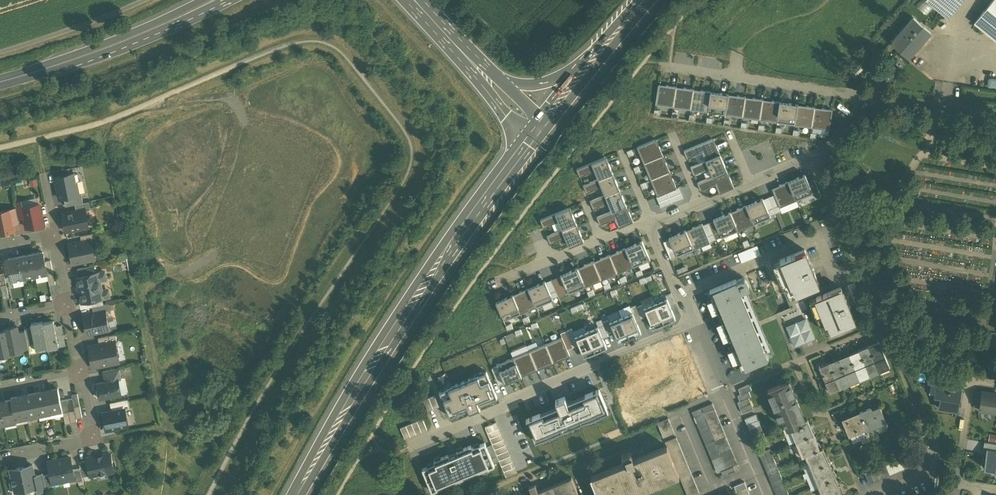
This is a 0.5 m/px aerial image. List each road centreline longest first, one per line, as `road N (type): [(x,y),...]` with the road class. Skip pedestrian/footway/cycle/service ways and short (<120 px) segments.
road 1 (primary): [(530,138),(399,321),(298,494)]
road 2 (residential): [(693,323),(410,446)]
road 3 (secondary): [(218,0),(143,34),(0,81)]
road 4 (residential): [(724,393),(679,413),(711,489),(760,471)]
road 5 (residential): [(82,373),(95,439),(0,457)]
road 6 (residential): [(995,384),(972,380),(959,486),(980,489)]
road 7 (residential): [(750,186),(813,161),(866,98)]
road 8 (residential): [(866,98),(731,77)]
road 9 (residential): [(995,120),(866,98)]

